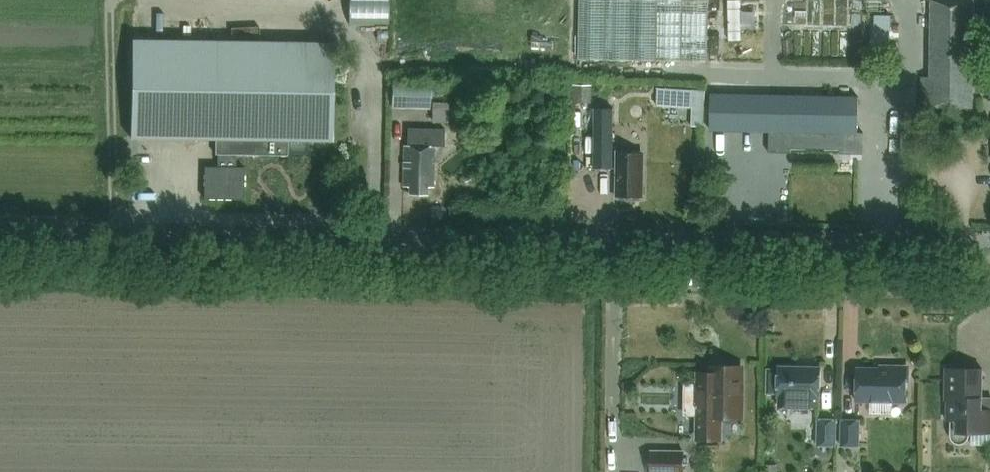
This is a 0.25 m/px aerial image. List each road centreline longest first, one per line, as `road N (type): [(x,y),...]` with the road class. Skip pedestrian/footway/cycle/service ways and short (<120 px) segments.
road 1 (tertiary): [(989,247),(0,228)]

